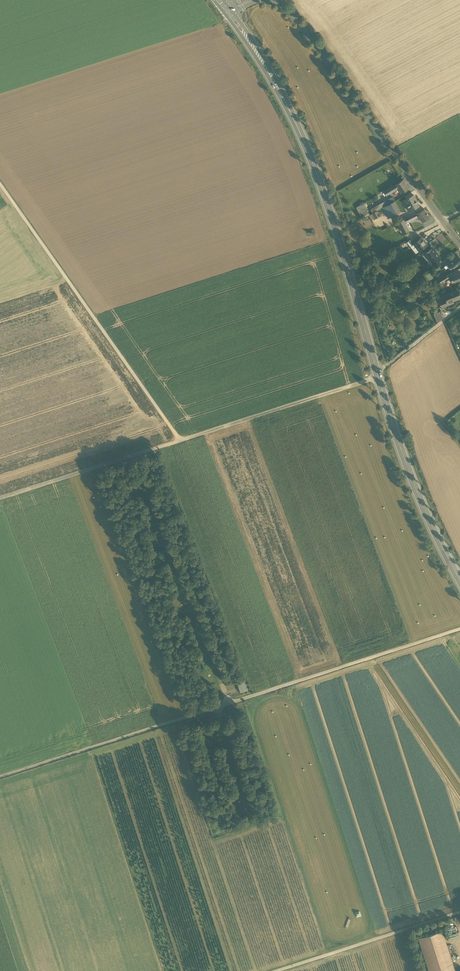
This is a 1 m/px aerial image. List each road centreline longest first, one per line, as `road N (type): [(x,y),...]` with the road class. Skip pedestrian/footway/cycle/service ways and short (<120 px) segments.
road 1 (primary): [(228,11),(306,144),(397,439),(459,580)]
road 2 (track): [(0,776),(459,629)]
road 3 (track): [(459,307),(378,376),(180,440)]
road 4 (track): [(180,440),(0,183)]
road 5 (tertiary): [(459,244),(312,39),(271,0)]
road 6 (unclassified): [(274,970),(459,911)]
road 7 (track): [(180,440),(0,498)]

